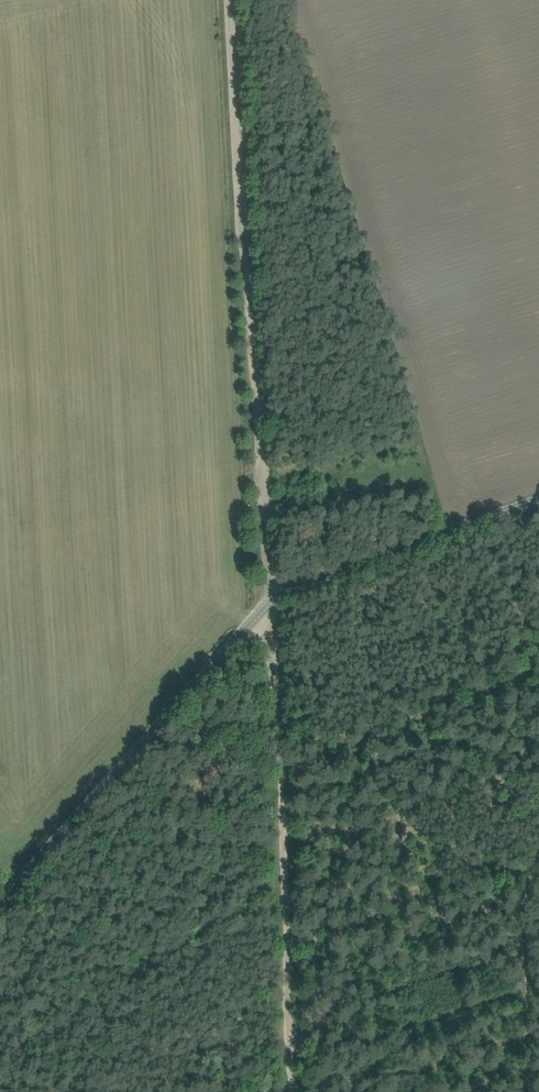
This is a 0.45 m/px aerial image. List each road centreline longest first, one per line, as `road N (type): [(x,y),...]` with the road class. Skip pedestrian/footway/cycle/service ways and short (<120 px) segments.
road 1 (track): [(235,0),(268,569),(281,592),(293,1091)]
road 2 (unclassified): [(0,903),(275,596),(538,500)]

